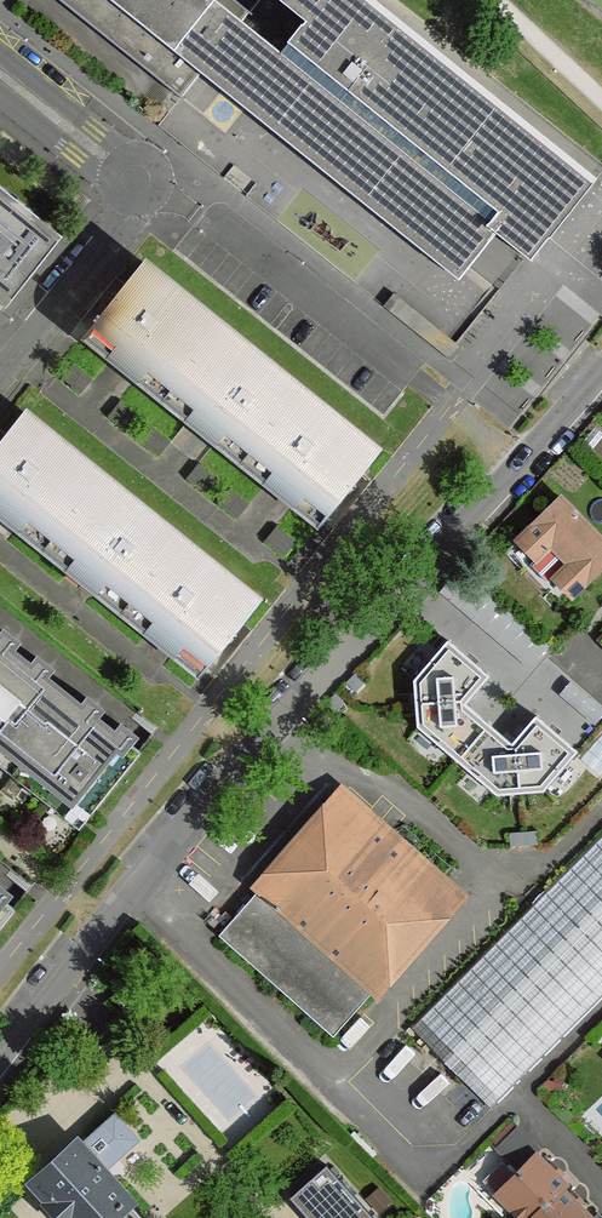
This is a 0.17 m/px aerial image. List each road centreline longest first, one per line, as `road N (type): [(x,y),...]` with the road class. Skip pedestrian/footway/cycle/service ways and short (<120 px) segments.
road 1 (residential): [(0,1057),(131,892),(601,375)]
road 2 (residential): [(0,75),(138,183),(114,238),(0,383)]

